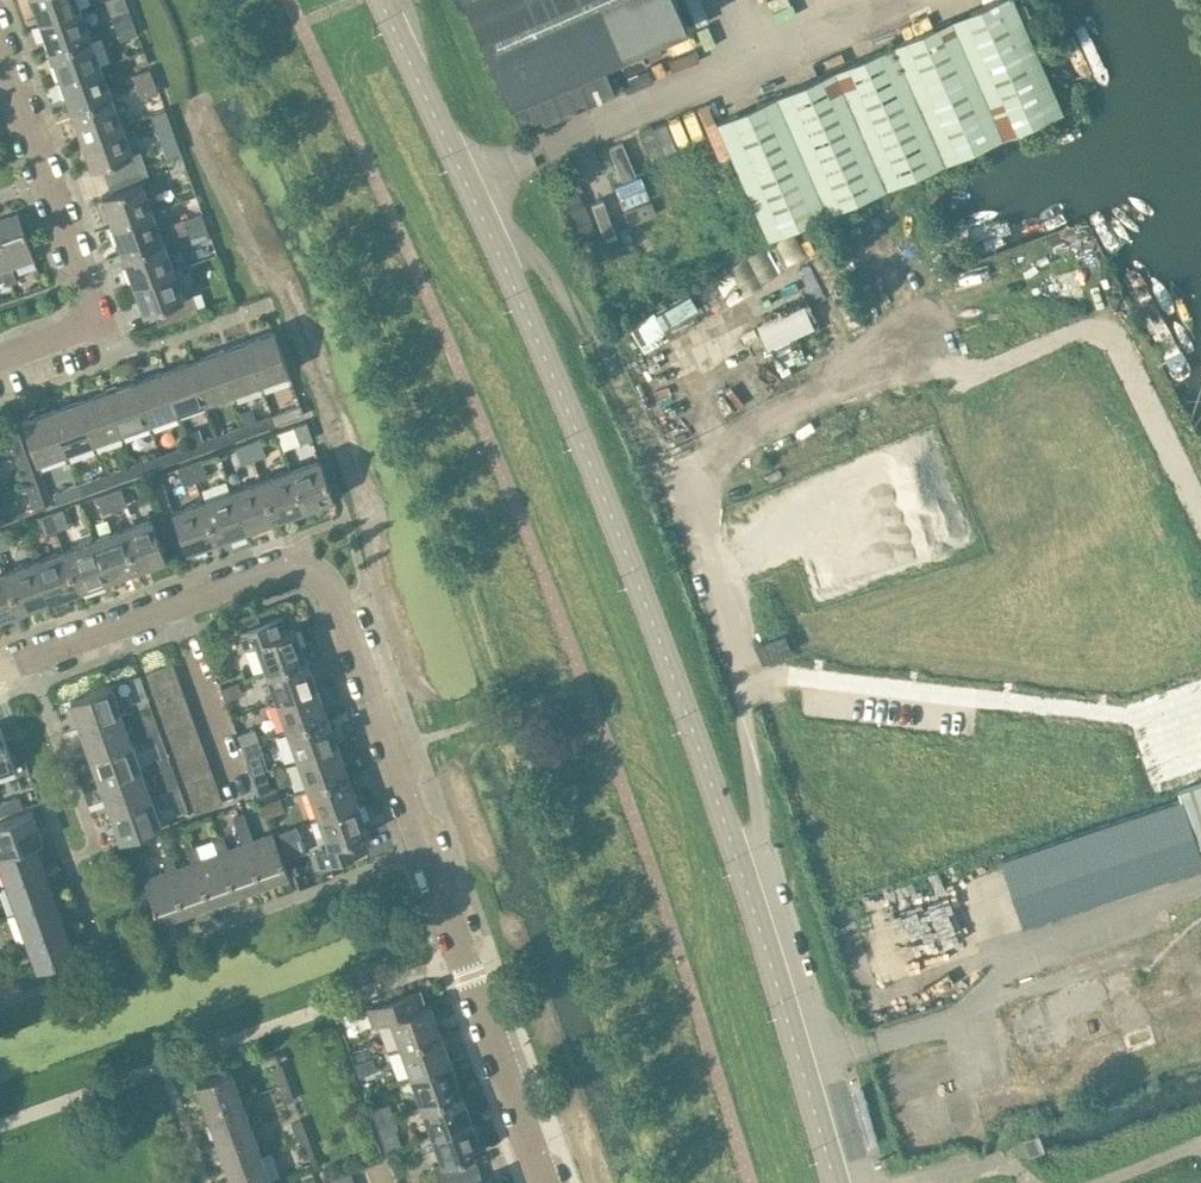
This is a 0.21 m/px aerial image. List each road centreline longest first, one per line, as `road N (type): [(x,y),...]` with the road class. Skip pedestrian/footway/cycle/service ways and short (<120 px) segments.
road 1 (secondary): [(835,1182),(733,844),(609,512),(380,0)]
road 2 (residential): [(543,1182),(330,583),(309,560),(284,559)]
road 3 (residential): [(0,357),(97,324),(0,48)]
road 4 (residential): [(0,657),(284,559)]

